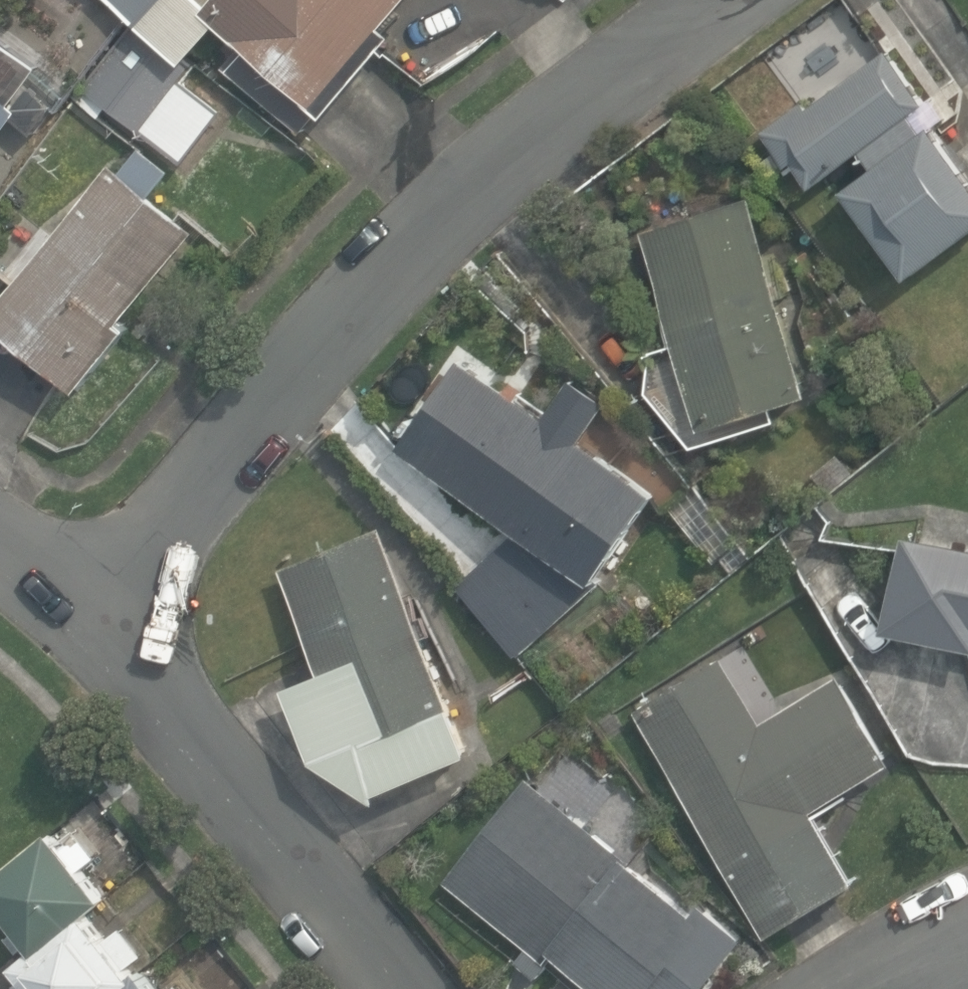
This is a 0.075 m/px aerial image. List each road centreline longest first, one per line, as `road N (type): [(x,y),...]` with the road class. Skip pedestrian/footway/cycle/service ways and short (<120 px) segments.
road 1 (residential): [(88,599),(382,280),(475,192),(723,0)]
road 2 (residential): [(410,988),(88,599)]

